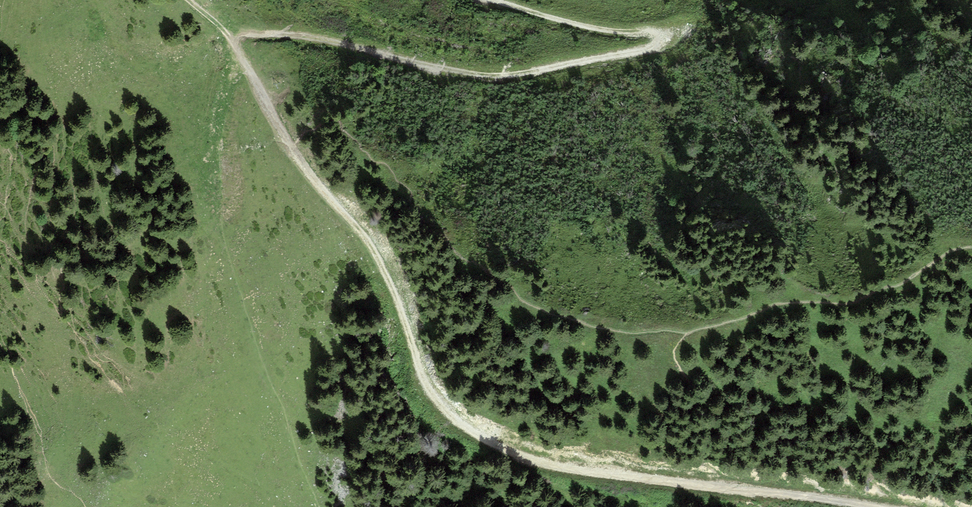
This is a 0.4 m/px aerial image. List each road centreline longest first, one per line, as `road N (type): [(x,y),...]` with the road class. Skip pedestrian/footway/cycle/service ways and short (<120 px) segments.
road 1 (track): [(880,506),(545,468),(454,424),(422,385),(387,273),(290,148)]
road 2 (track): [(229,35),(308,36),(500,75),(647,50),(660,39),(652,31),(586,26),(493,0)]
road 3 (track): [(290,148),(229,35)]

